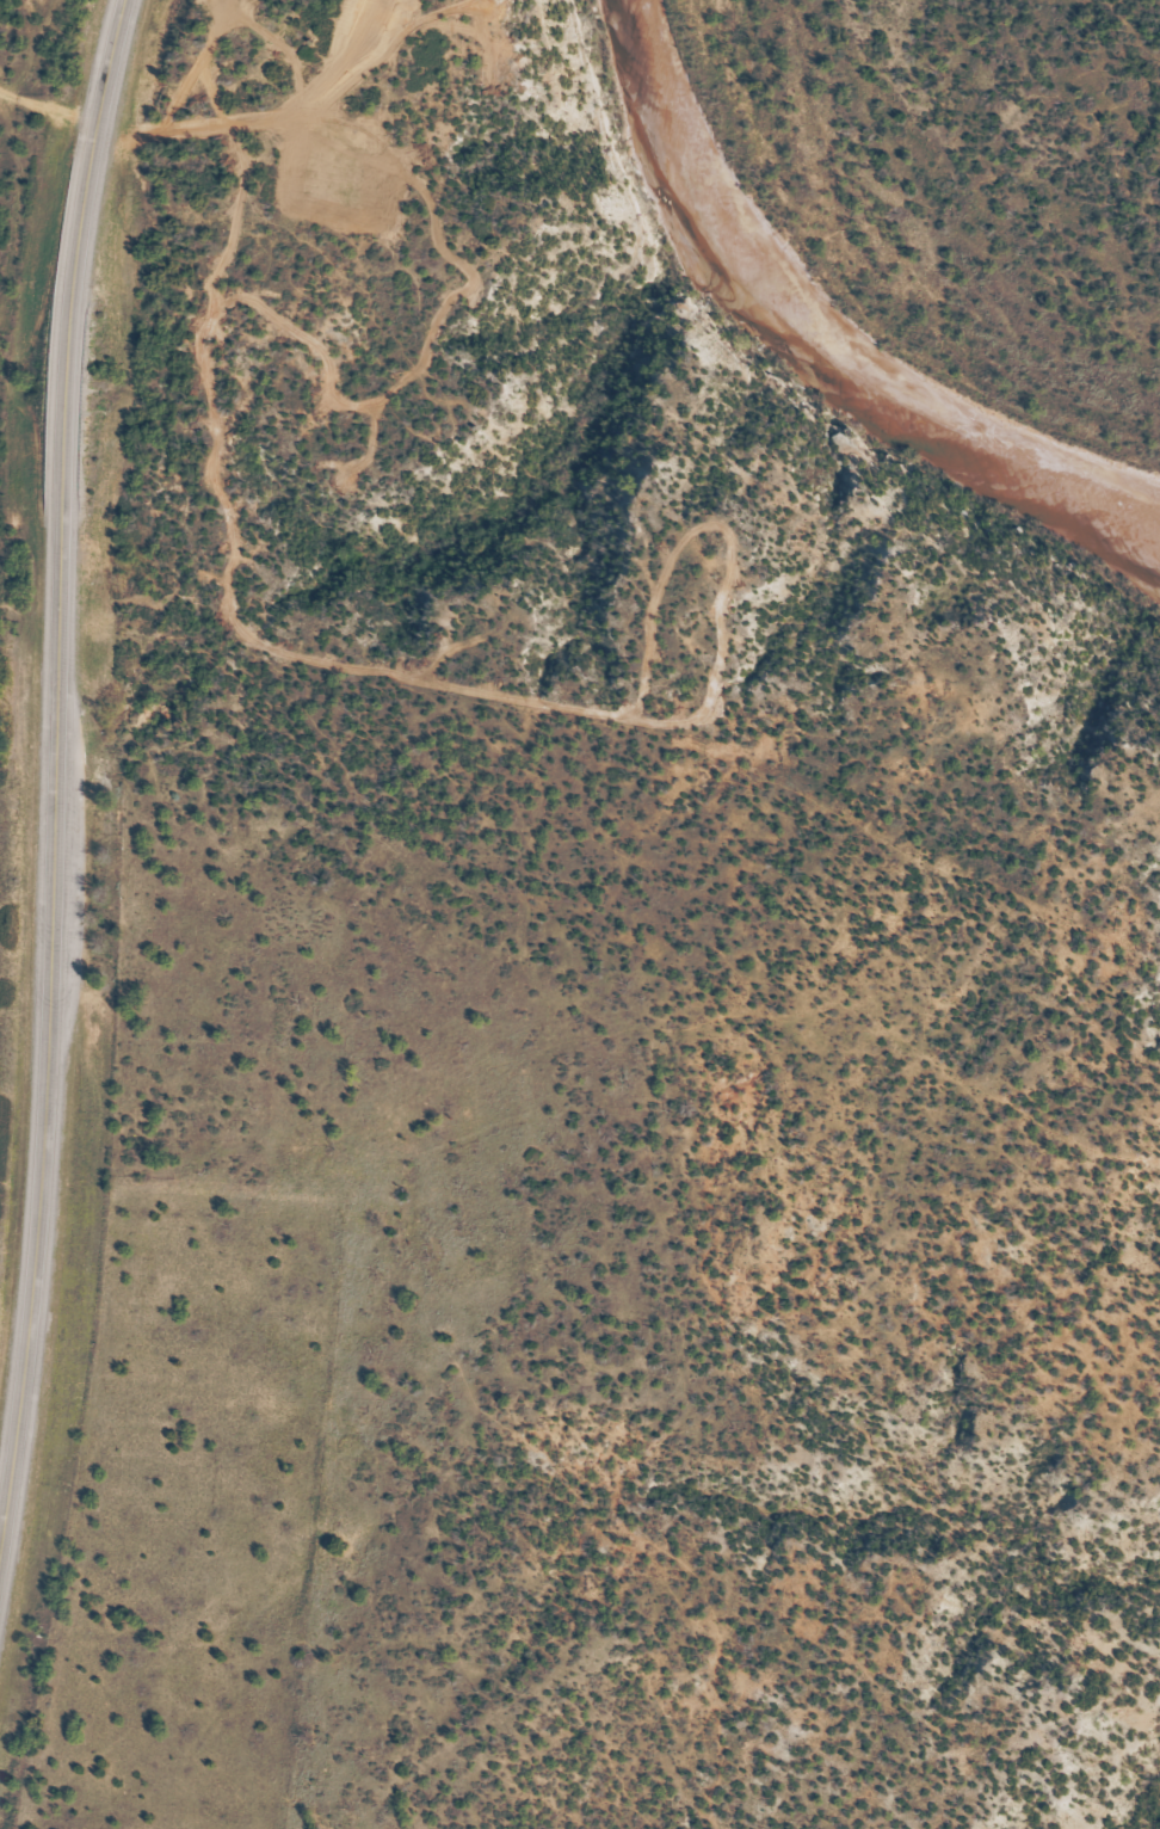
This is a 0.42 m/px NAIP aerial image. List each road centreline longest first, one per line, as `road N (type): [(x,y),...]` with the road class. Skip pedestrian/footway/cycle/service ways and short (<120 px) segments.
road 1 (primary): [(0,1551),(29,1354),(49,1069),(67,318),(130,0)]

